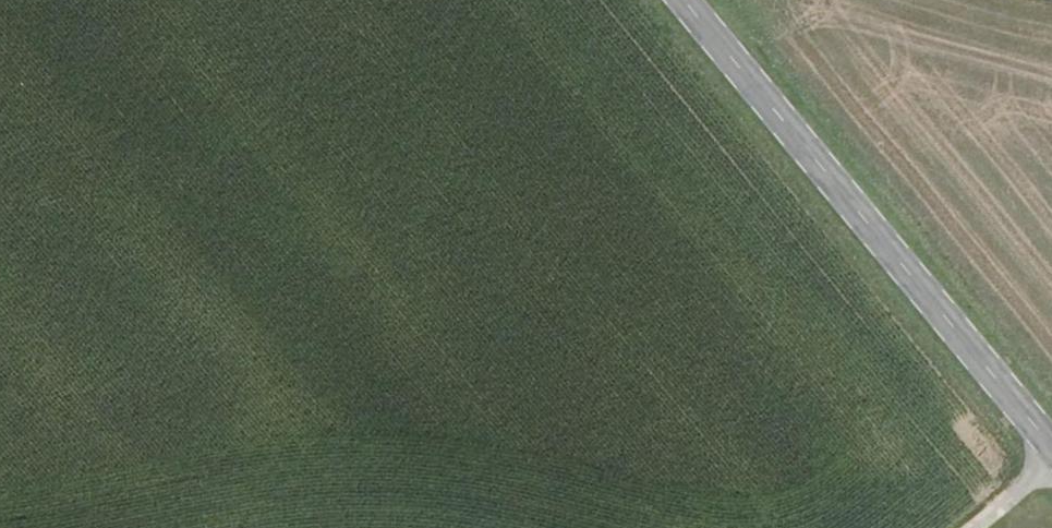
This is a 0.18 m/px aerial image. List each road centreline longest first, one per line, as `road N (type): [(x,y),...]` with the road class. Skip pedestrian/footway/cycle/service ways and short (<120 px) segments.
road 1 (tertiary): [(1051,433),(695,0)]

